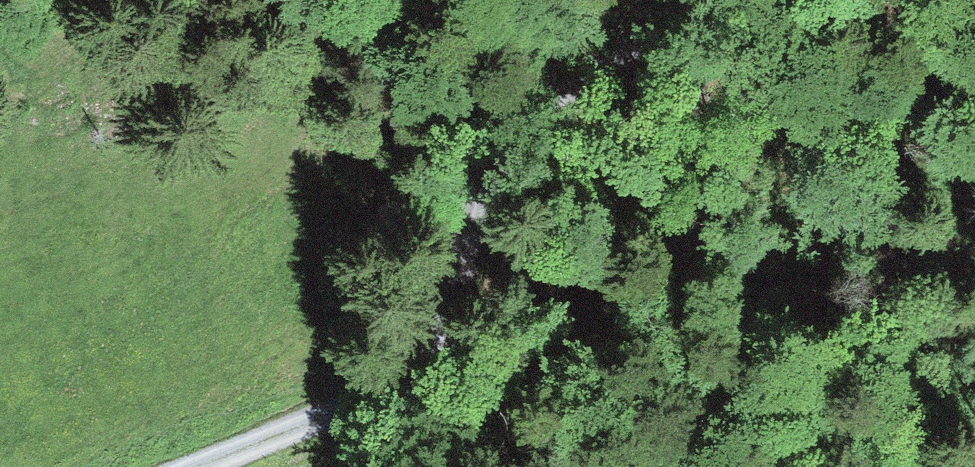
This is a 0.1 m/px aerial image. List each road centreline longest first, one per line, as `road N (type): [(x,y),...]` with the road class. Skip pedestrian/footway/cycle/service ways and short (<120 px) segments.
road 1 (track): [(835,466),(873,399),(873,352),(901,300),(861,134),(924,56),(941,0)]
road 2 (track): [(678,0),(646,32),(514,124),(465,213),(446,314),(396,381)]
road 3 (track): [(194,466),(396,381)]

